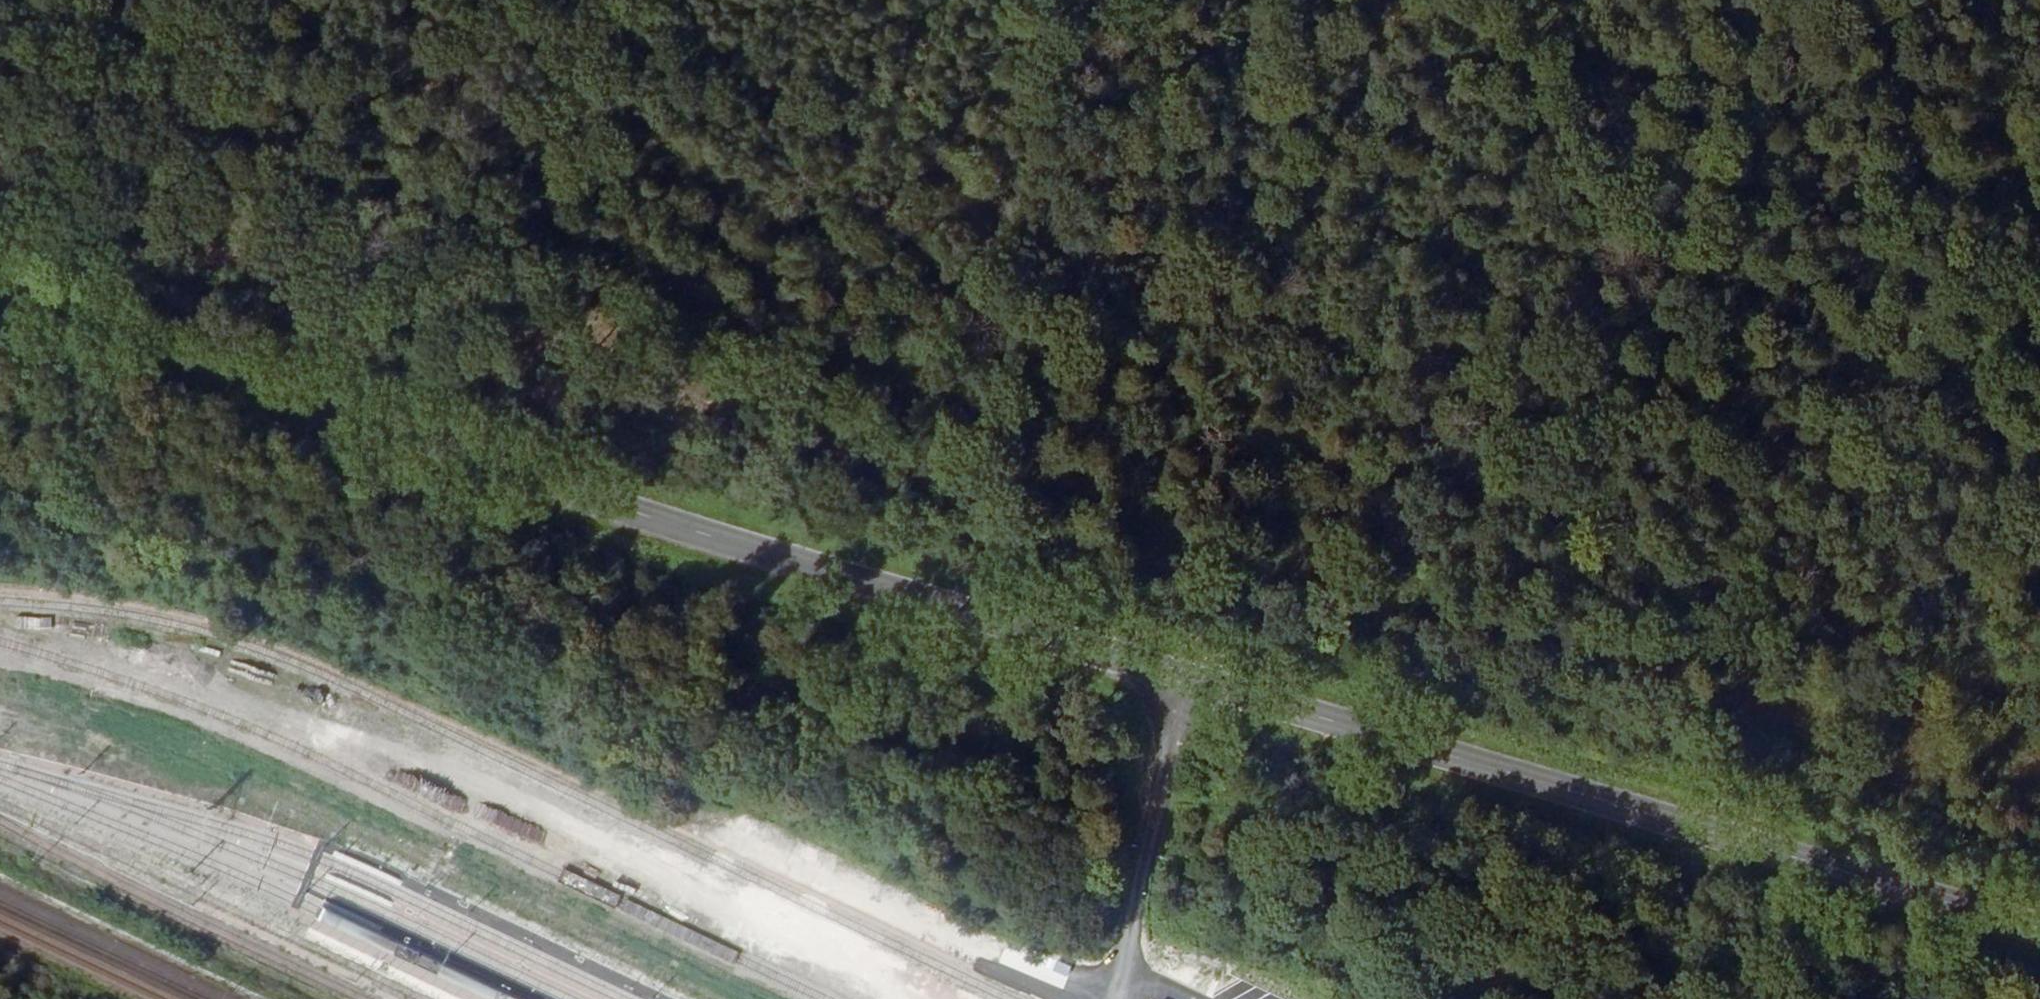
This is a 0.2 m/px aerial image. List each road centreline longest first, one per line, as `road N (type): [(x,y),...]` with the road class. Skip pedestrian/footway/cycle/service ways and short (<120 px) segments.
road 1 (secondary): [(0,288),(651,518),(2039,926)]

